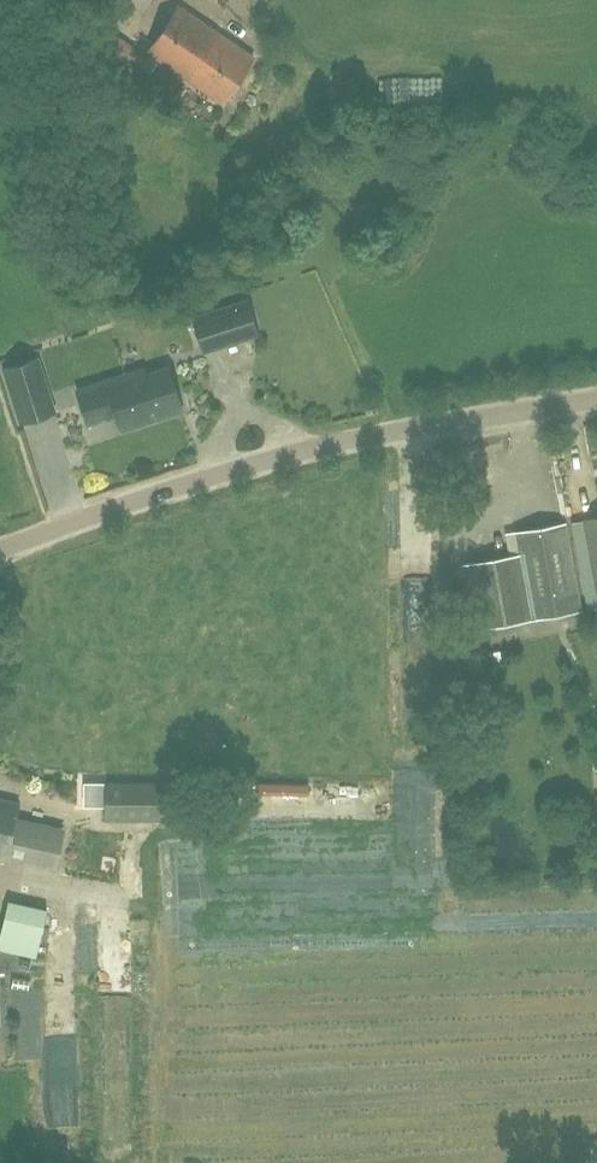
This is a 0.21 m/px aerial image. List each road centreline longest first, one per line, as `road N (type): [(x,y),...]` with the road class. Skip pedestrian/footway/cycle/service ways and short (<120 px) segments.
road 1 (tertiary): [(596,401),(267,463),(0,552)]

